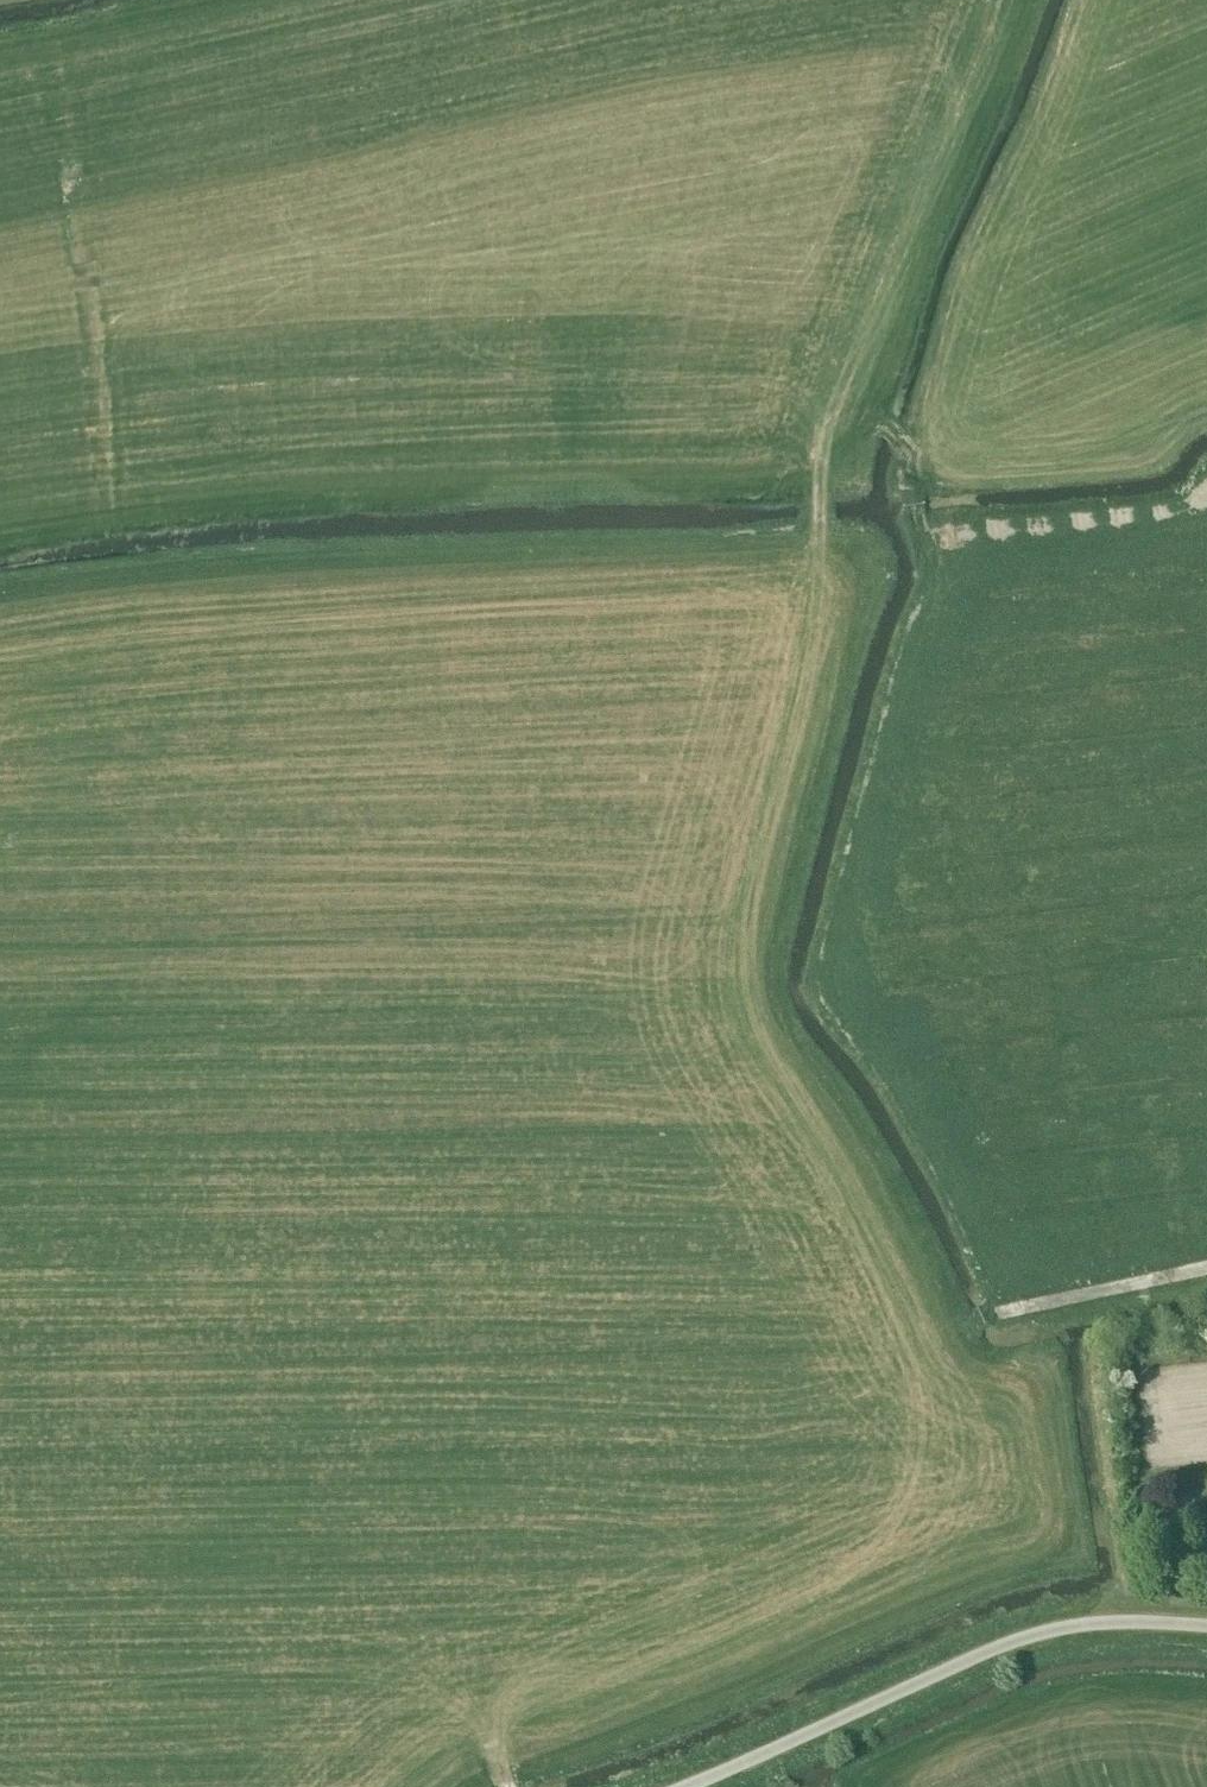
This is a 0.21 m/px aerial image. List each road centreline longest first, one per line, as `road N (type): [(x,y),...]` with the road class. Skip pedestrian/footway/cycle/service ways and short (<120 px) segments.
road 1 (unclassified): [(688,1786),(1041,1634),(1106,1623),(1206,1627)]

